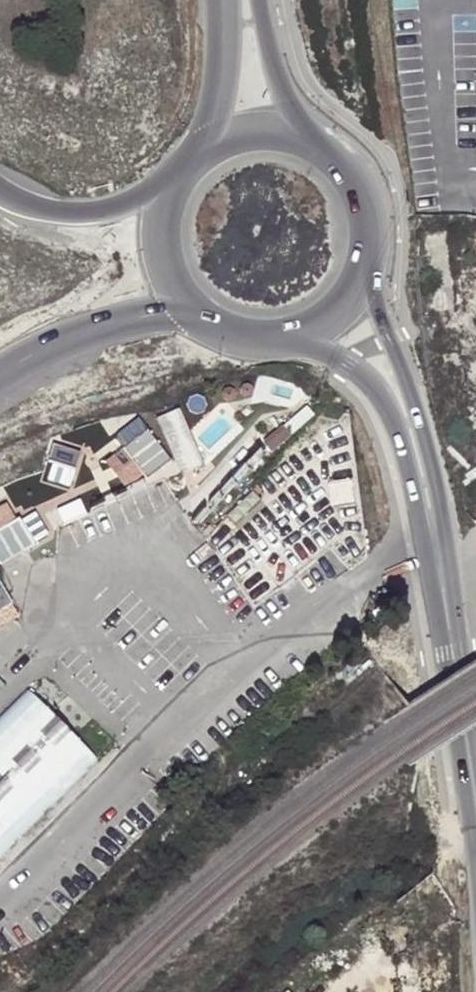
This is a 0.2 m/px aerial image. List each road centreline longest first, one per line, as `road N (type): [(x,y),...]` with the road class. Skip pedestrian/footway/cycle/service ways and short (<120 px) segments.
road 1 (secondary): [(475,801),(433,529)]
road 2 (secondary): [(433,529),(435,486),(418,407),(371,275)]
road 3 (secondary): [(300,342),(370,380),(395,421),(433,529)]
road 4 (motorway): [(0,381),(61,348),(187,308)]
road 5 (motorway): [(169,203),(76,218),(0,192)]
road 6 (secondary): [(371,275),(376,226),(367,195),(337,157),(309,141)]
road 7 (secondary): [(218,0),(219,68),(206,154)]
road 8 (secondary): [(309,141),(281,71),(267,0)]
road 9 (secondary): [(187,308),(251,345),(300,342)]

